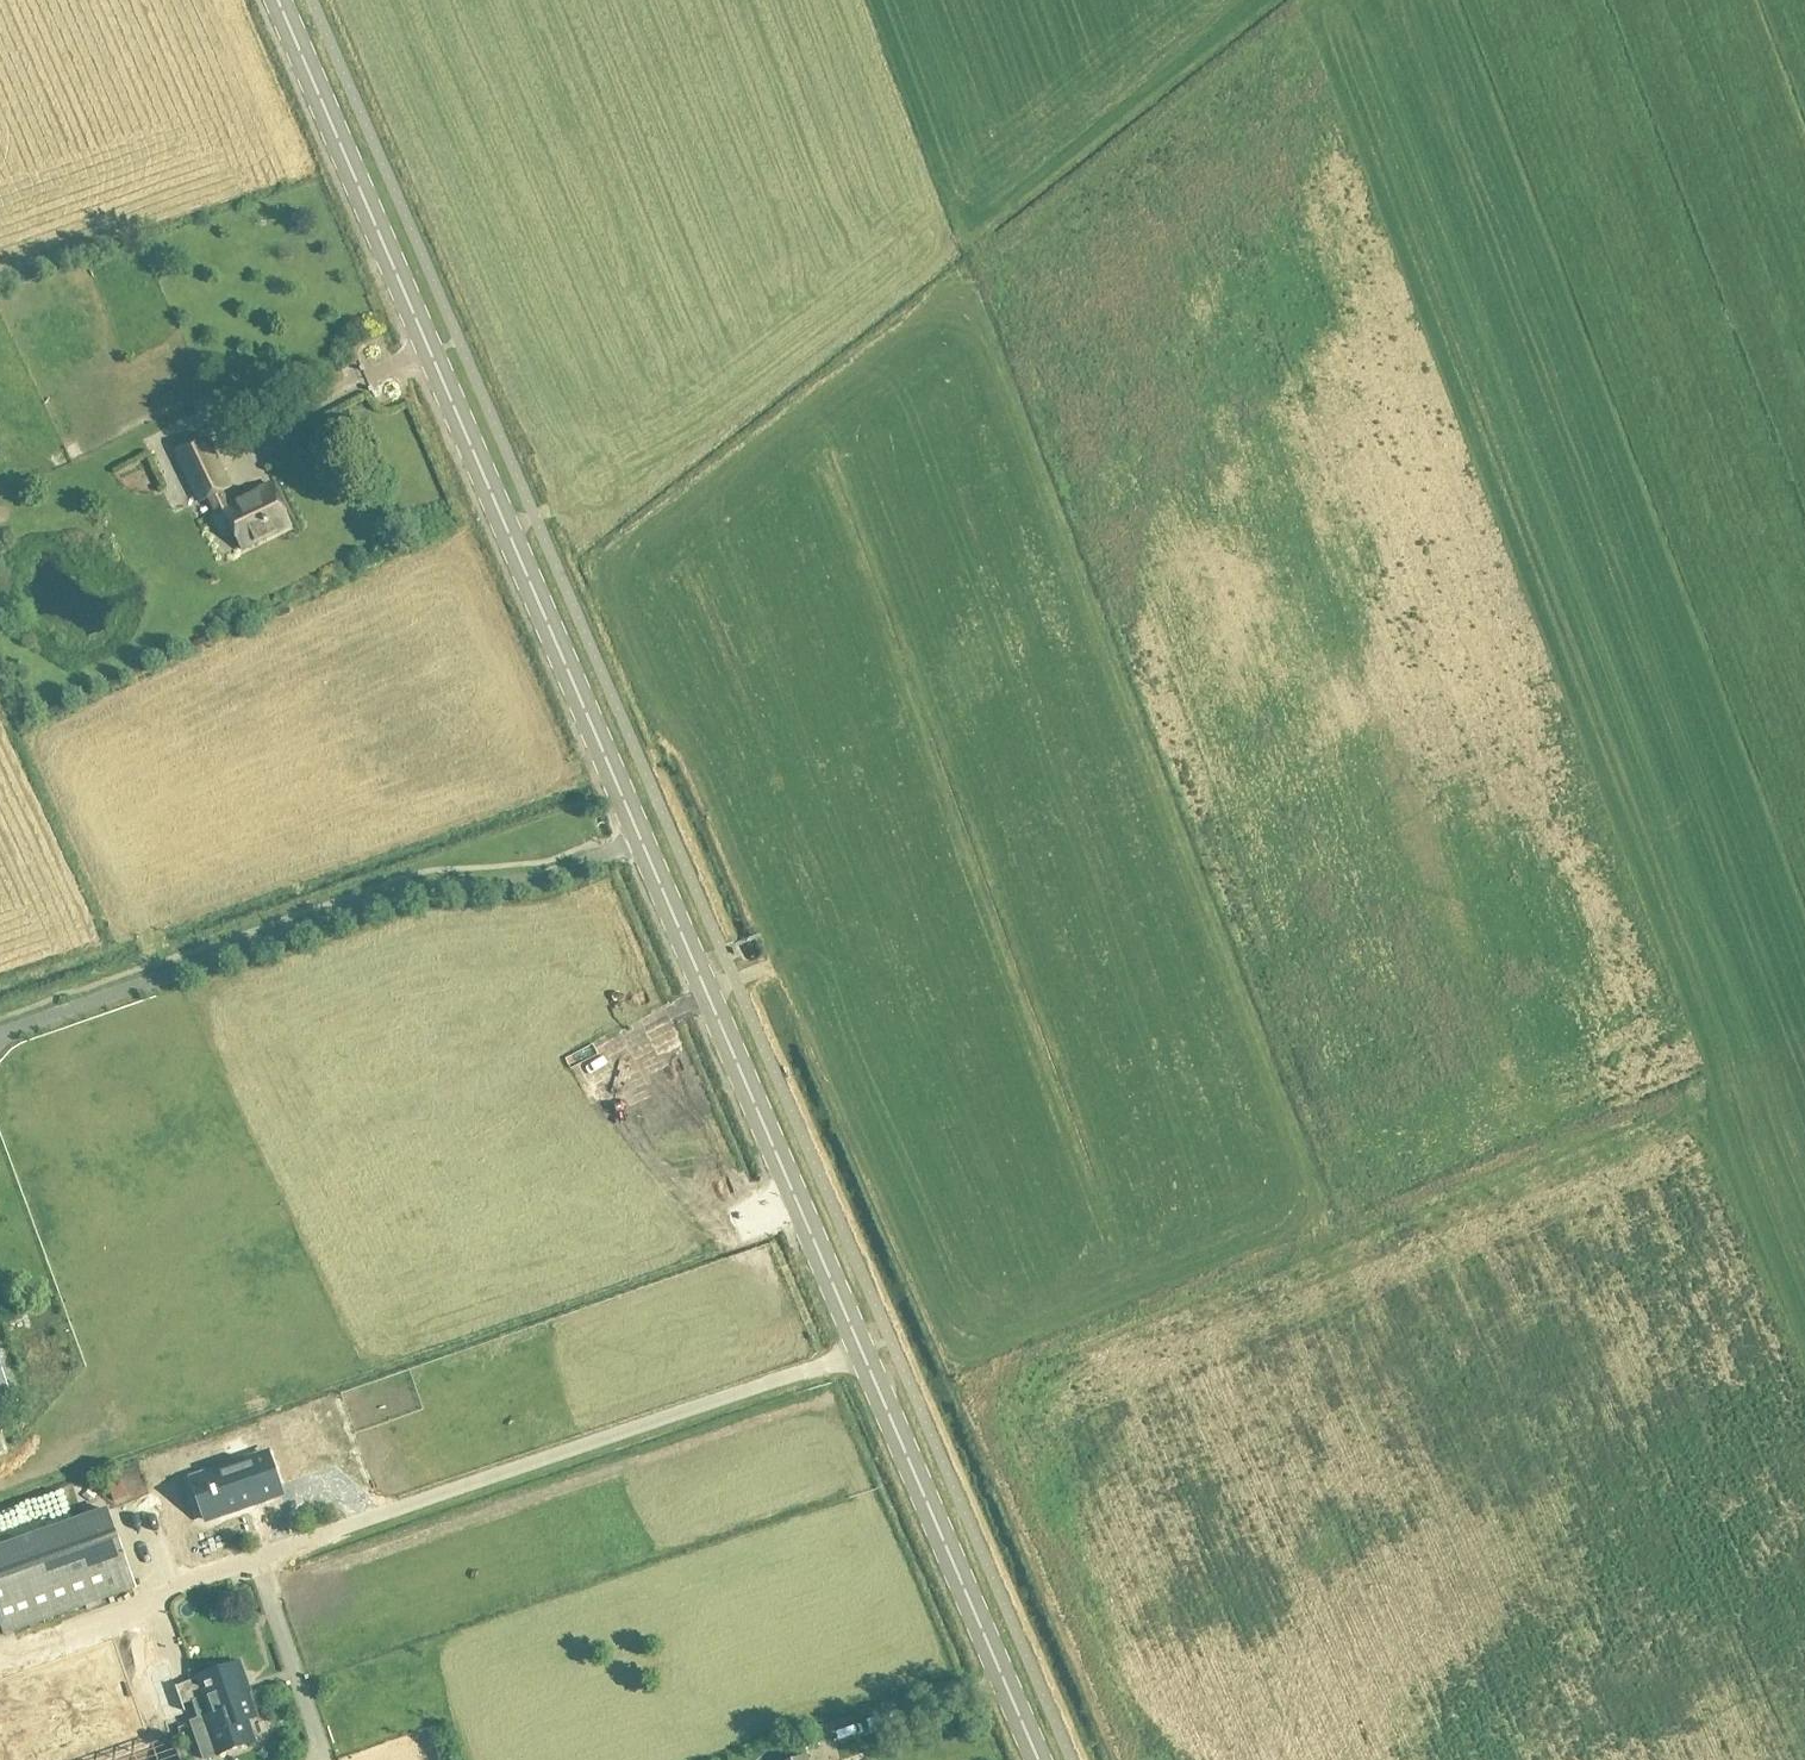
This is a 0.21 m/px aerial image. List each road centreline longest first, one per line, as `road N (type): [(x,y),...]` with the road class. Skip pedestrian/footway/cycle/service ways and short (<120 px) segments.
road 1 (tertiary): [(1042,1759),(277,0)]

